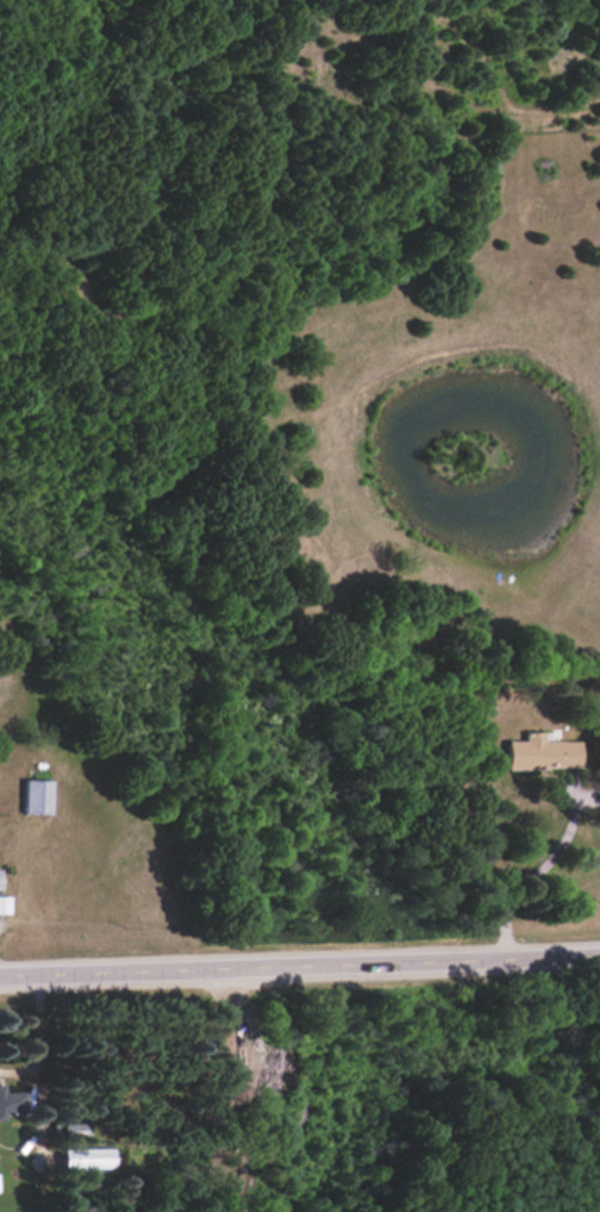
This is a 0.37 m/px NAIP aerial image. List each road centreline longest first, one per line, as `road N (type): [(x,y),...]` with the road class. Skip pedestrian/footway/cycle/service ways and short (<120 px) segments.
road 1 (tertiary): [(599,954),(0,974)]

